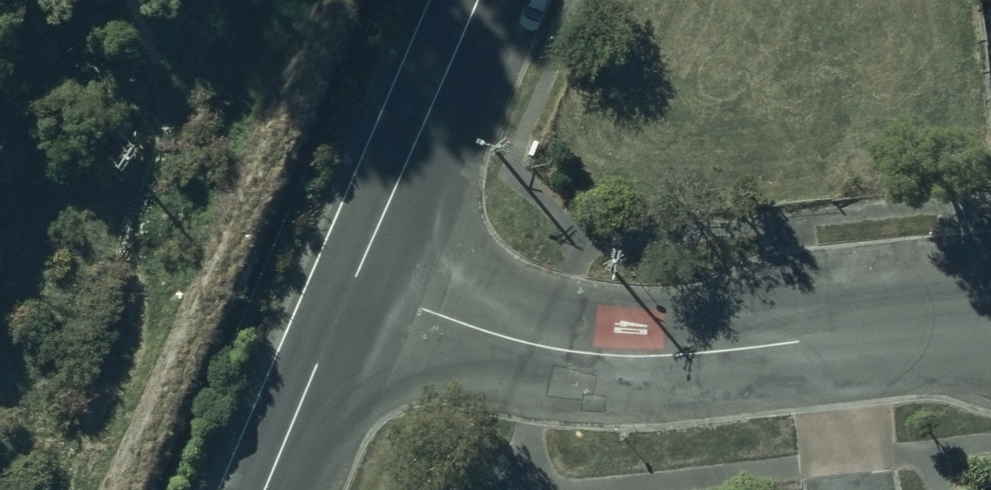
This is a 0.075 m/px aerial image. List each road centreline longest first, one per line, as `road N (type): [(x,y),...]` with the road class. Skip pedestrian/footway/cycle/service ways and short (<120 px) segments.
road 1 (residential): [(353,287),(565,352),(657,357),(828,341)]
road 2 (secondary): [(353,287),(476,0)]
road 3 (secondary): [(265,489),(353,287)]
road 4 (residential): [(828,341),(990,324)]
road 5 (residential): [(828,341),(855,489)]

